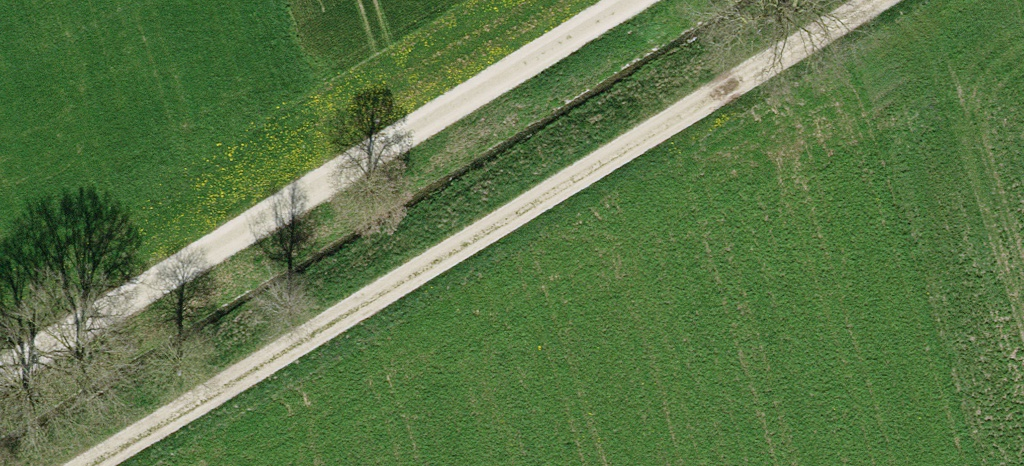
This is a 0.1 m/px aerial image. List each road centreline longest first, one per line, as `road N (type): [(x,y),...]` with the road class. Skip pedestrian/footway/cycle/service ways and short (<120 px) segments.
road 1 (track): [(88,465),(876,0)]
road 2 (track): [(637,0),(0,378)]

